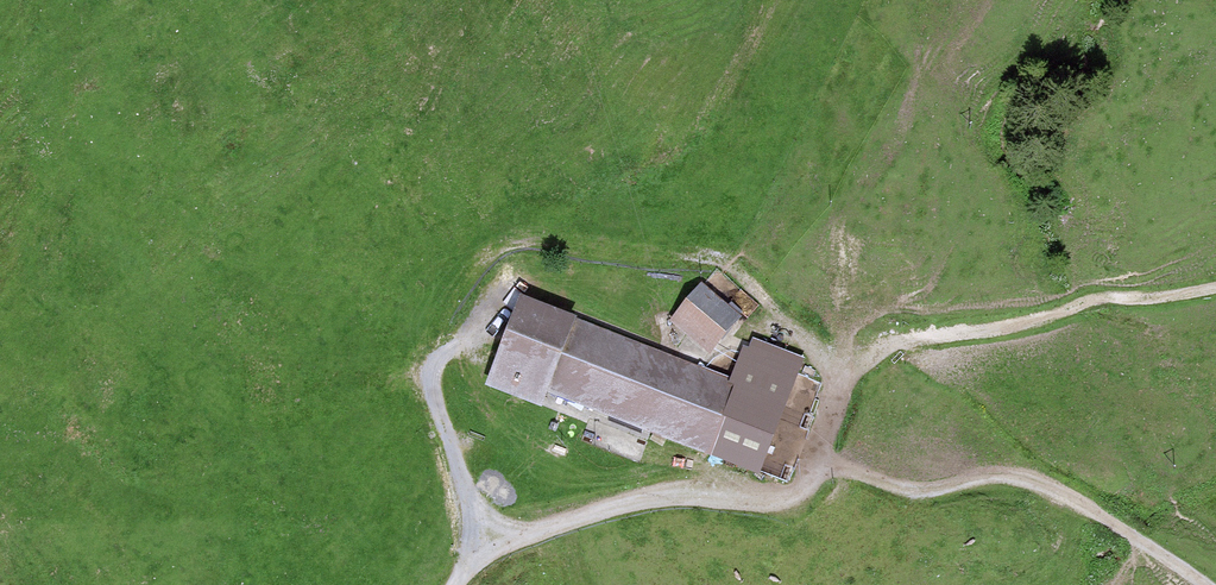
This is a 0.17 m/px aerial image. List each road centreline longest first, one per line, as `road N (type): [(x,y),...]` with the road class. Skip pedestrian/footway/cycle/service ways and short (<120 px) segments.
road 1 (track): [(820,460),(834,404),(876,351),(1031,324),(1092,302),(1215,291)]
road 2 (track): [(820,460),(912,492),(993,475),(1040,484),(1203,584)]
road 3 (track): [(453,584),(485,543),(625,504),(789,496),(820,460)]
road 4 (track): [(485,543),(432,395),(427,354)]

